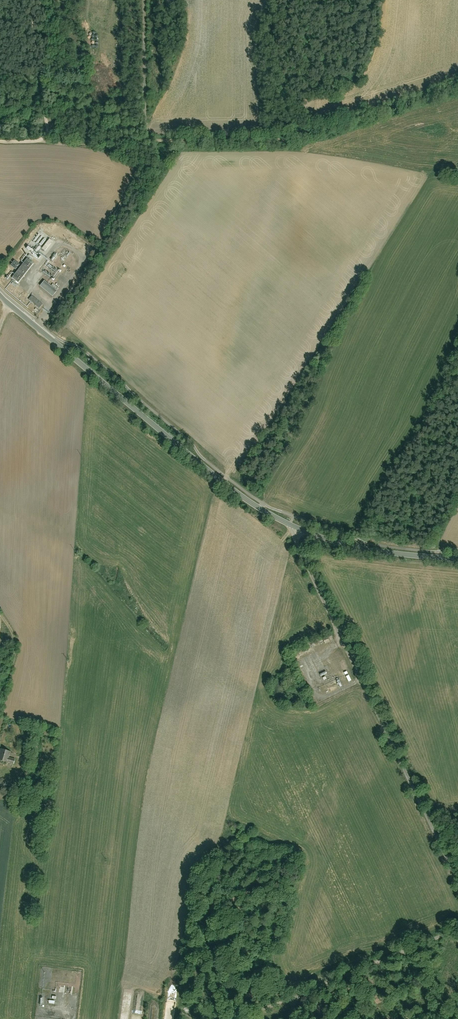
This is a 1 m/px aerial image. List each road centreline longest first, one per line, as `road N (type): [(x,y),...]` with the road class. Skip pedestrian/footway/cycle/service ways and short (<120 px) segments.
road 1 (track): [(0,141),(275,141),(457,85)]
road 2 (unclassified): [(457,879),(294,527)]
road 3 (tertiary): [(0,296),(221,481),(294,527)]
road 4 (unclassified): [(244,1018),(457,930)]
road 5 (track): [(42,317),(101,249),(137,173),(139,139)]
road 6 (tertiary): [(294,527),(350,546),(457,560)]
road 7 (track): [(144,0),(146,139)]

